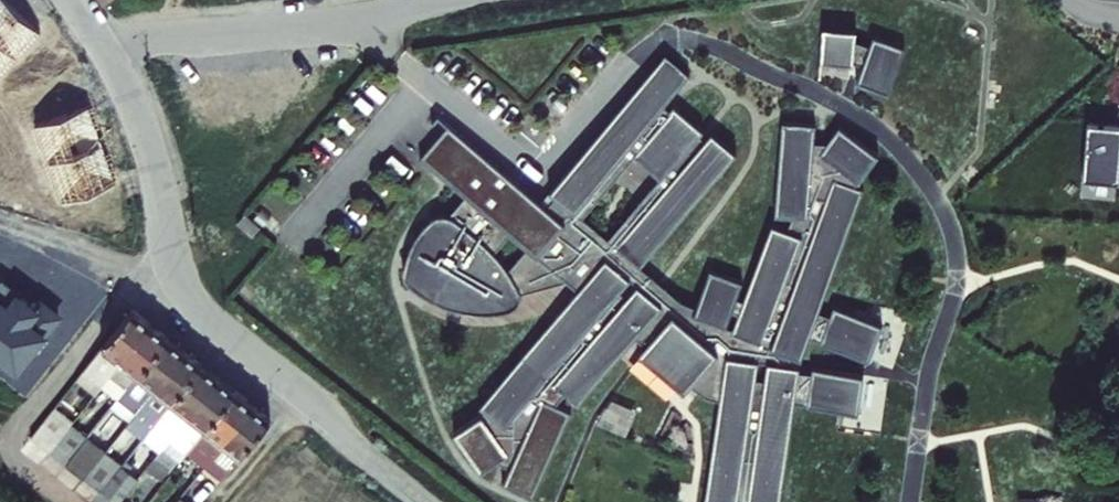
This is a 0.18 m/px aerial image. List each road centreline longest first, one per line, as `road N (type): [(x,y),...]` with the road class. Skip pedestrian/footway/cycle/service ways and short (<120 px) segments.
road 1 (residential): [(427,501),(181,287),(139,129),(95,40)]
road 2 (unclassified): [(95,40),(357,17),(441,0)]

